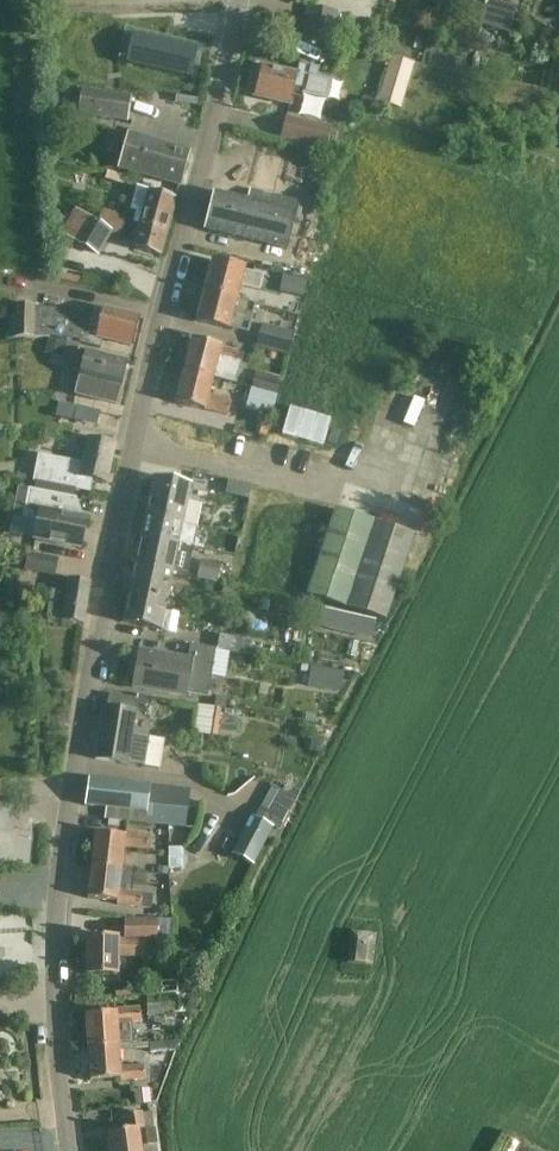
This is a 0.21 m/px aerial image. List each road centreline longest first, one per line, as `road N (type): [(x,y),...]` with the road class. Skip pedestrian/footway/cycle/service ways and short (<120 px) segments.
road 1 (unclassified): [(76,1150),(62,1027),(70,773),(243,0)]

